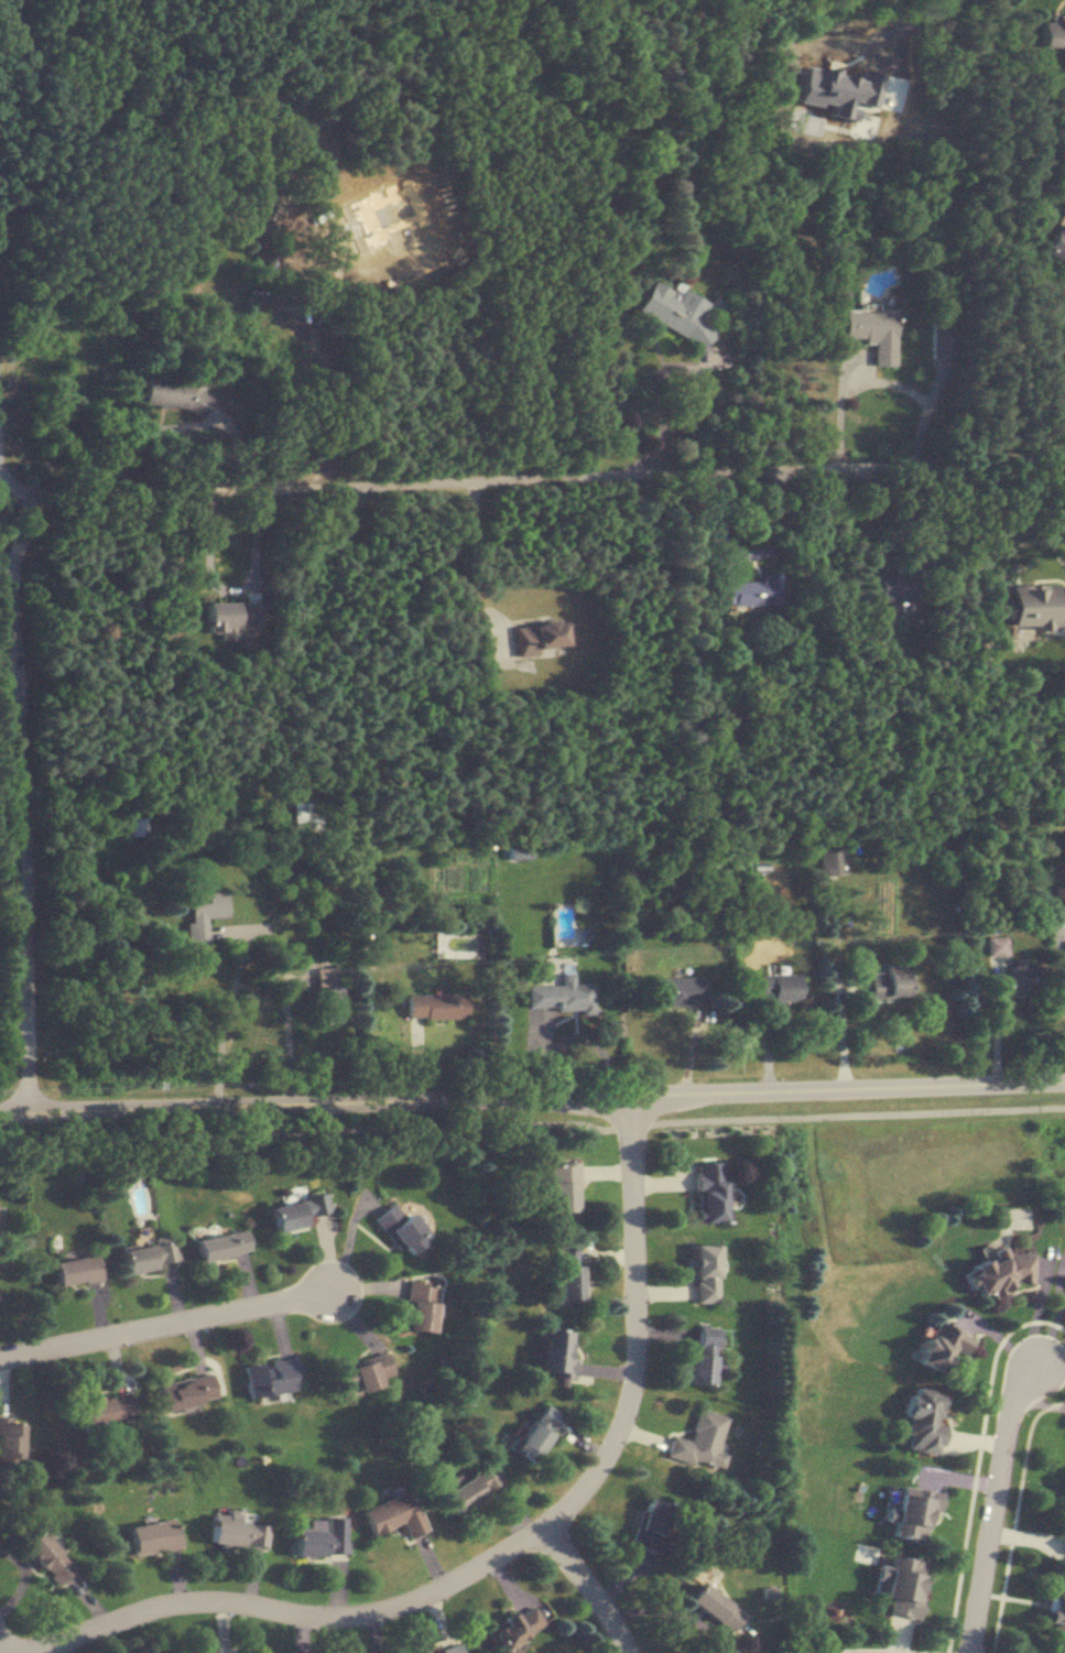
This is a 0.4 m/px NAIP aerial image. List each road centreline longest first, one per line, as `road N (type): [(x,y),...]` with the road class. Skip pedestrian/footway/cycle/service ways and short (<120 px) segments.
road 1 (residential): [(0,494),(1064,456)]
road 2 (residential): [(0,1116),(1064,1082)]
road 3 (residential): [(32,1652),(178,1602),(337,1620),(394,1610),(547,1529),(596,1480),(626,1418),(639,1338),(631,1096)]
road 4 (residential): [(32,1114),(13,587),(0,467)]
road 5 (residential): [(0,1360),(329,1291)]
road 6 (residential): [(969,1652),(1003,1429),(1039,1364)]
road 7 (residential): [(0,221),(20,161),(25,90),(17,0)]
road 8 (residential): [(547,1529),(593,1587),(628,1652)]

